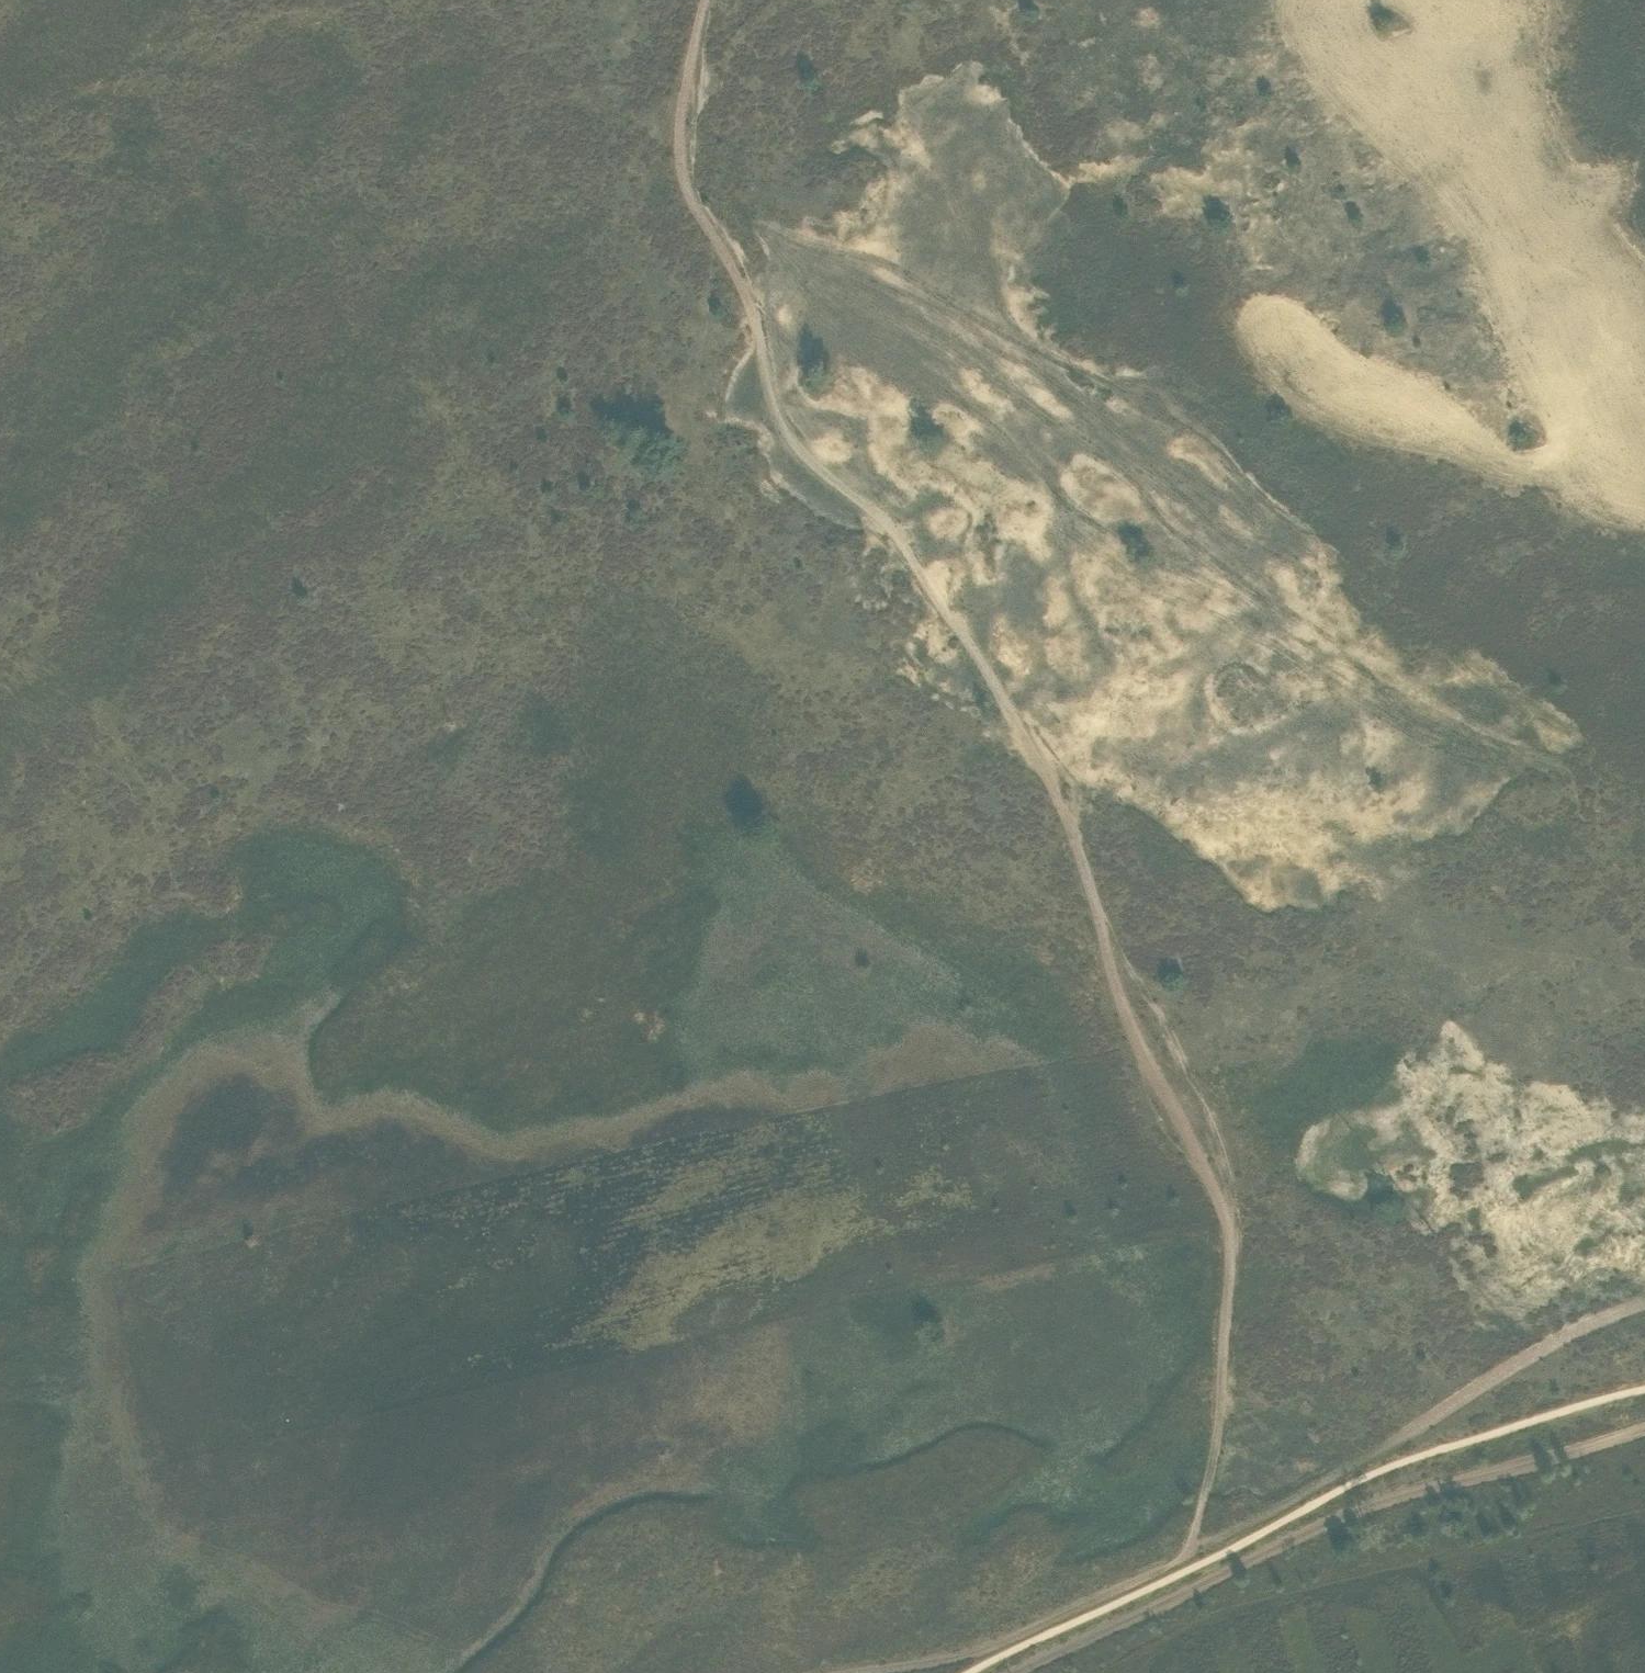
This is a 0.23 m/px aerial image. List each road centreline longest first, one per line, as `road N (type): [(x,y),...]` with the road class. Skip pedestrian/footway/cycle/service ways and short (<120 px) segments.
road 1 (track): [(1644,1433),(1355,1513),(1014,1672)]

